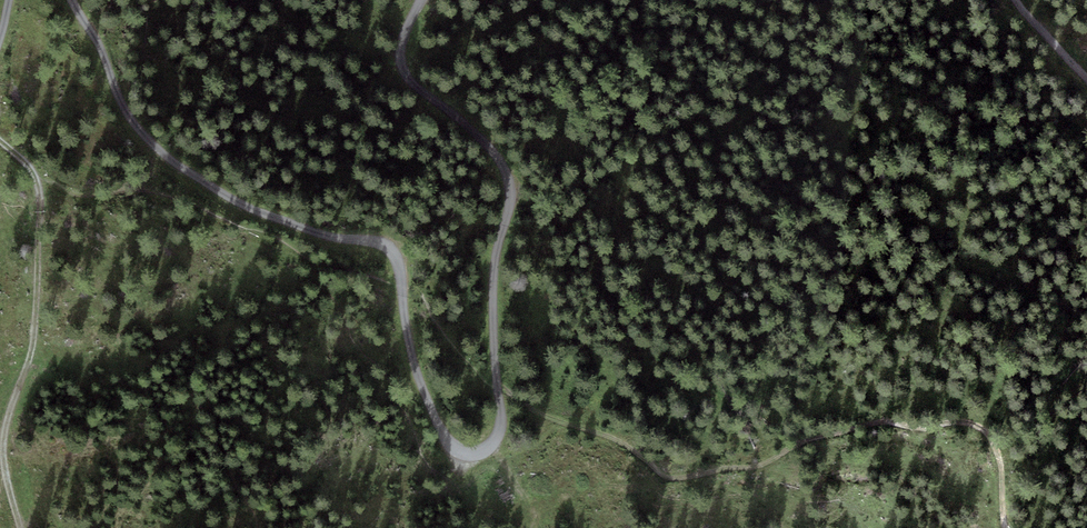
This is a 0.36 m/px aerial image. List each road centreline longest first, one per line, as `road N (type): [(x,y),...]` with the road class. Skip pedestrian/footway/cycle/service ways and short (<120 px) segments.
road 1 (track): [(424,0),(402,49),(410,78),(495,150),(511,182),(495,275),(502,418),(493,446),(474,455),(450,442),(416,369),(394,248),(314,230),(182,168),(121,102),(75,0)]
road 2 (track): [(498,389),(621,442),(674,478),(766,464),(802,443),(879,423),(977,424),(997,446),(1007,527)]
road 3 (track): [(27,163),(38,190),(41,310),(8,438),(12,497),(26,527)]

